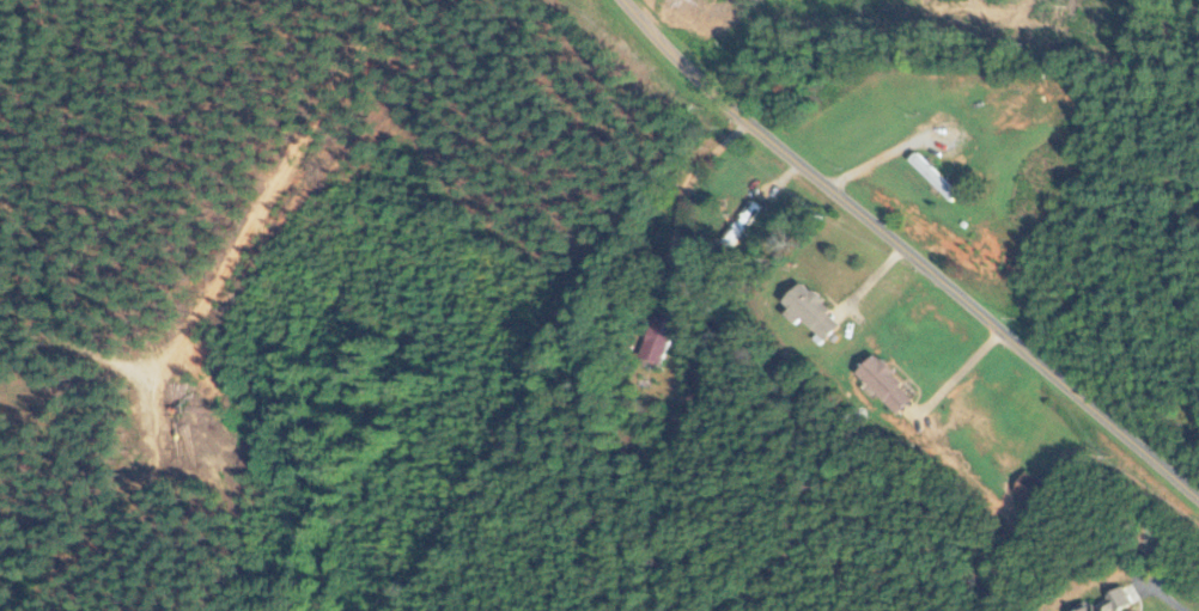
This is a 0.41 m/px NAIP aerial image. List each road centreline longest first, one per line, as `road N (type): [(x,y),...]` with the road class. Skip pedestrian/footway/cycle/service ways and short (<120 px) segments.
road 1 (residential): [(1198,502),(736,118),(617,0)]

